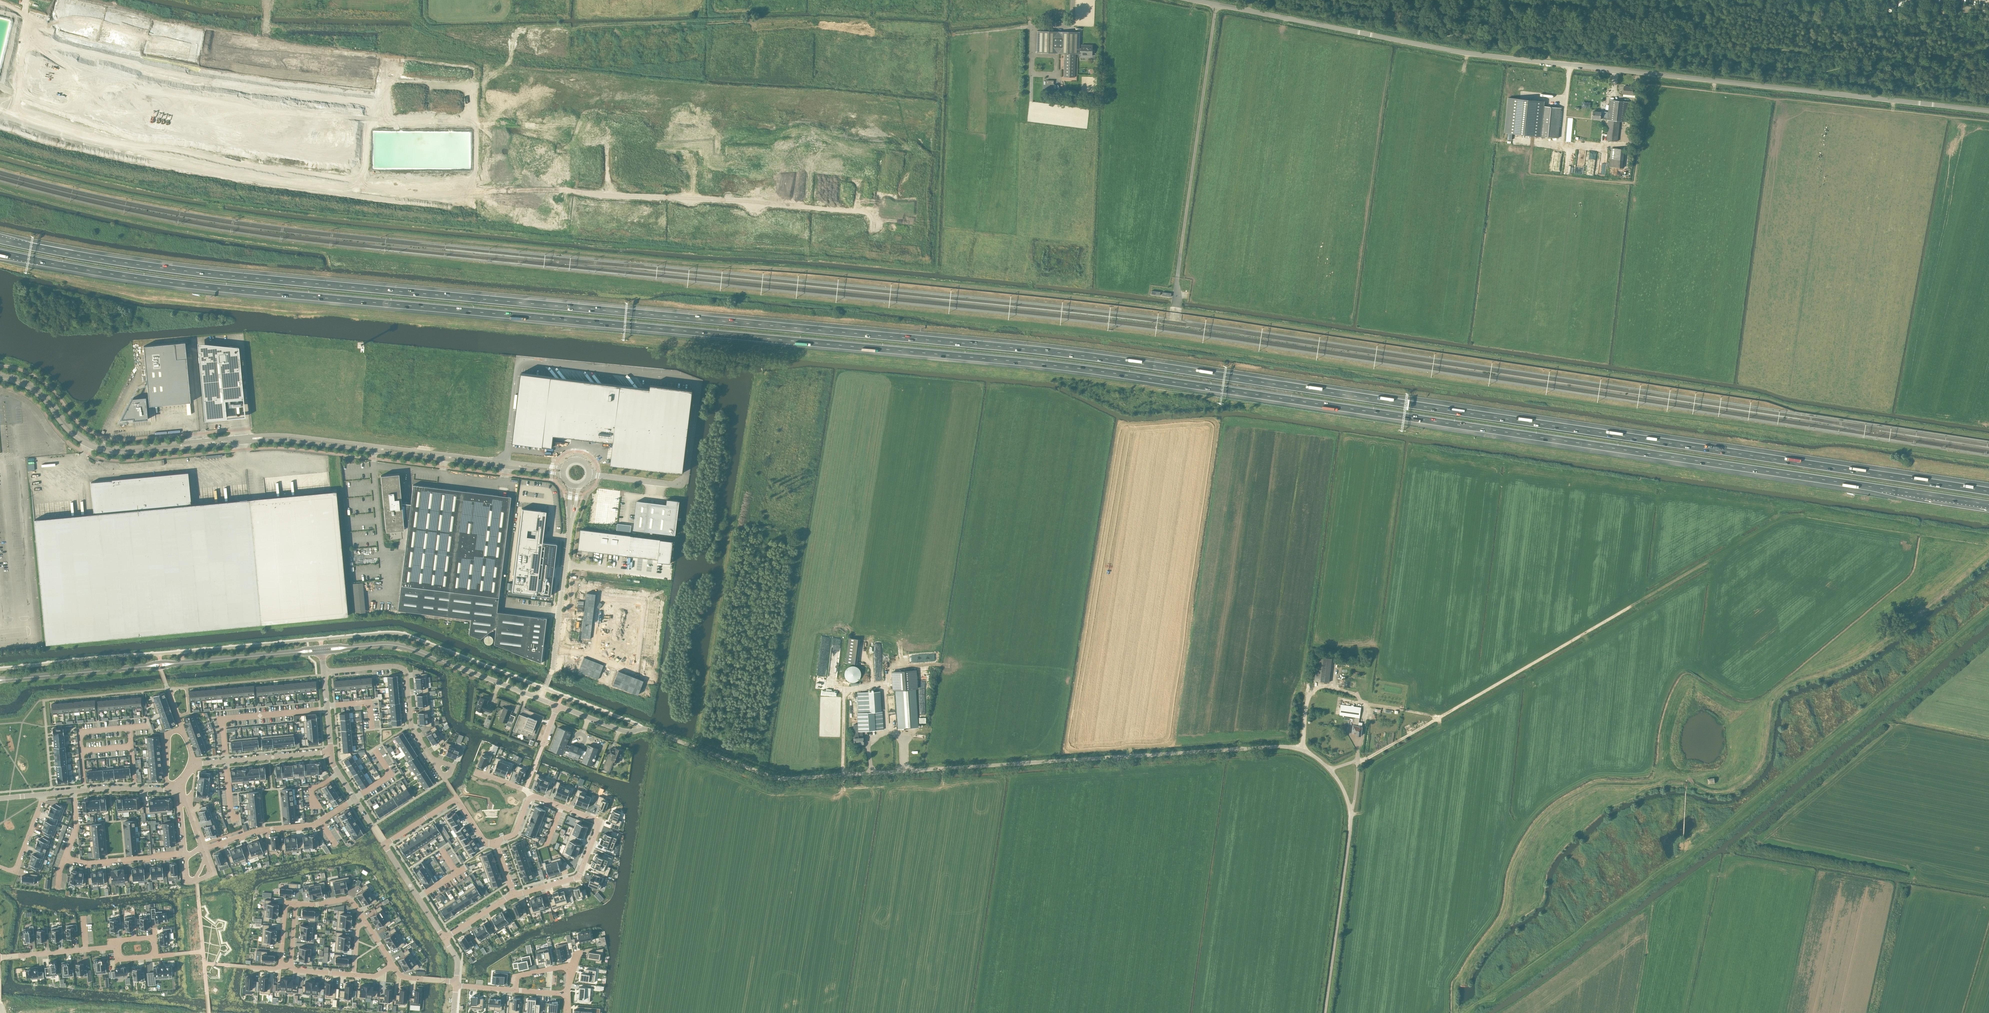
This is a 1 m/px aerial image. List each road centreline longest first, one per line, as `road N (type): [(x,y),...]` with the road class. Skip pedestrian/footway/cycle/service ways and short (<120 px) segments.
road 1 (motorway): [(1988,491),(1066,354),(197,272),(0,239)]
road 2 (motorway): [(0,252),(249,291),(1066,367),(1988,504)]
road 3 (unclassified): [(558,706),(780,779),(1284,746),(1330,769),(1351,814)]
road 4 (unclassified): [(1988,112),(1526,62),(1191,0)]
road 5 (track): [(473,200),(269,180),(0,105)]
road 6 (track): [(1357,761),(1745,544)]
road 7 (unclassified): [(347,648),(412,649),(558,706)]
road 8 (unclassified): [(0,379),(31,390),(71,434),(101,450),(195,446)]
road 9 (unclassified): [(194,441),(94,443),(33,385),(0,373)]
road 10 (track): [(1366,705),(1438,718),(1440,735),(1368,812),(1351,814)]
road 11 (unclassified): [(1325,1012),(1351,814)]
road 12 (residential): [(514,896),(578,876),(599,821),(530,795)]
road 13 (residential): [(324,672),(404,669),(411,726),(432,758)]
road 14 (residential): [(354,798),(313,825),(258,830),(203,850)]
road 15 (unclassified): [(550,674),(569,530)]
road 16 (unclassified): [(4,679),(148,666)]
road 17 (unclassified): [(376,446),(240,437)]
road 18 (residential): [(196,765),(331,752)]
road 19 (unclassified): [(240,442),(375,451)]
road 20 (unclassified): [(171,664),(298,652)]
road 21 (residential): [(185,854),(65,858)]

